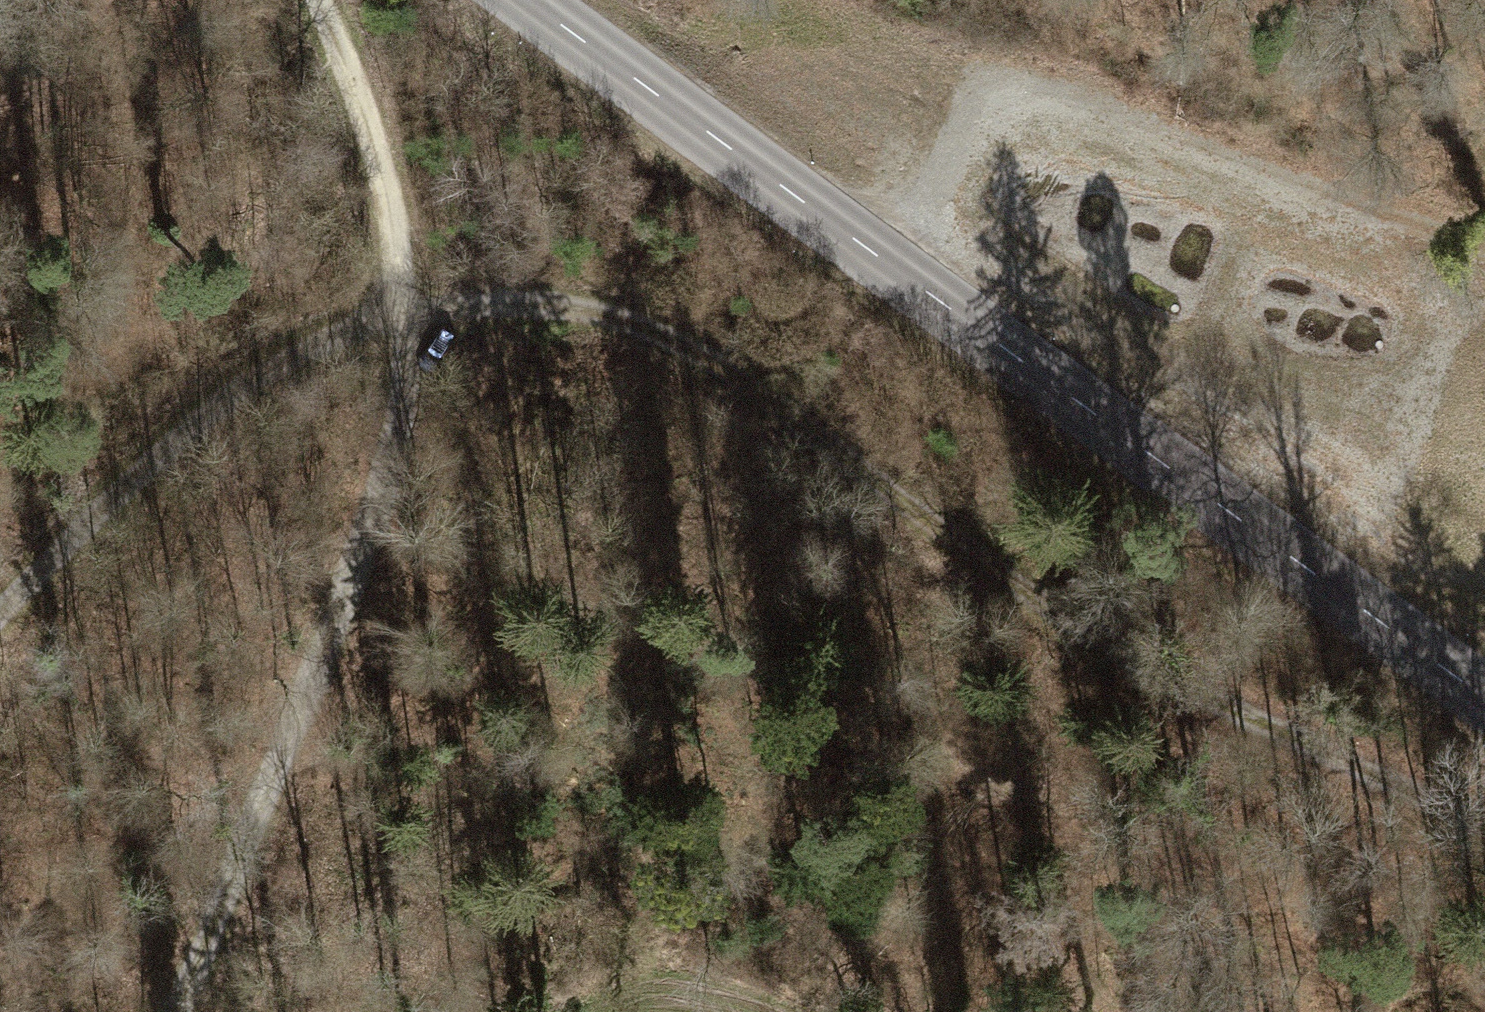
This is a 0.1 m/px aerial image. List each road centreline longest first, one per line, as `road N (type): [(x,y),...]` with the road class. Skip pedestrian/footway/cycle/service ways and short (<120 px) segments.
road 1 (track): [(1484,823),(1343,760),(981,565),(698,348),(569,309),(405,311),(312,345),(109,511),(0,616)]
road 2 (secondary): [(527,0),(1484,695)]
road 3 (track): [(174,1011),(328,655),(399,439),(405,311),(383,178),(315,0)]
road 4 (track): [(741,156),(996,99),(1484,240)]
road 5 (track): [(566,1011),(605,992),(673,983),(768,1011)]

